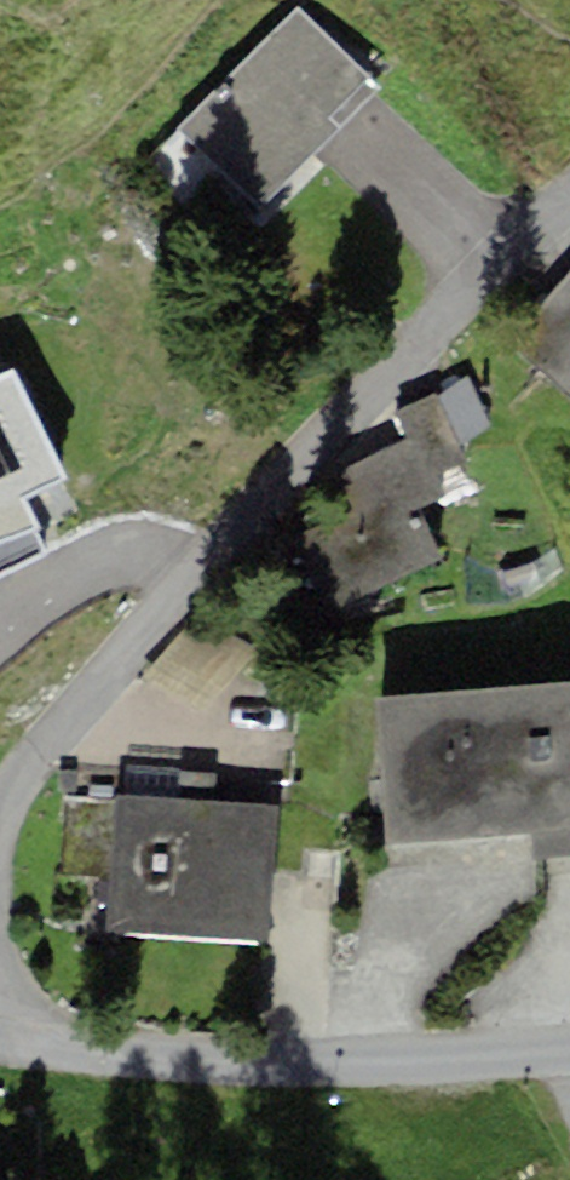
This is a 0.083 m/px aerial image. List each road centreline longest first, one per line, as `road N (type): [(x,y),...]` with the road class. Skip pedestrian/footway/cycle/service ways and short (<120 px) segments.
road 1 (residential): [(0,815),(22,760),(315,448),(569,211)]
road 2 (residential): [(569,1045),(308,1060),(1,1038)]

